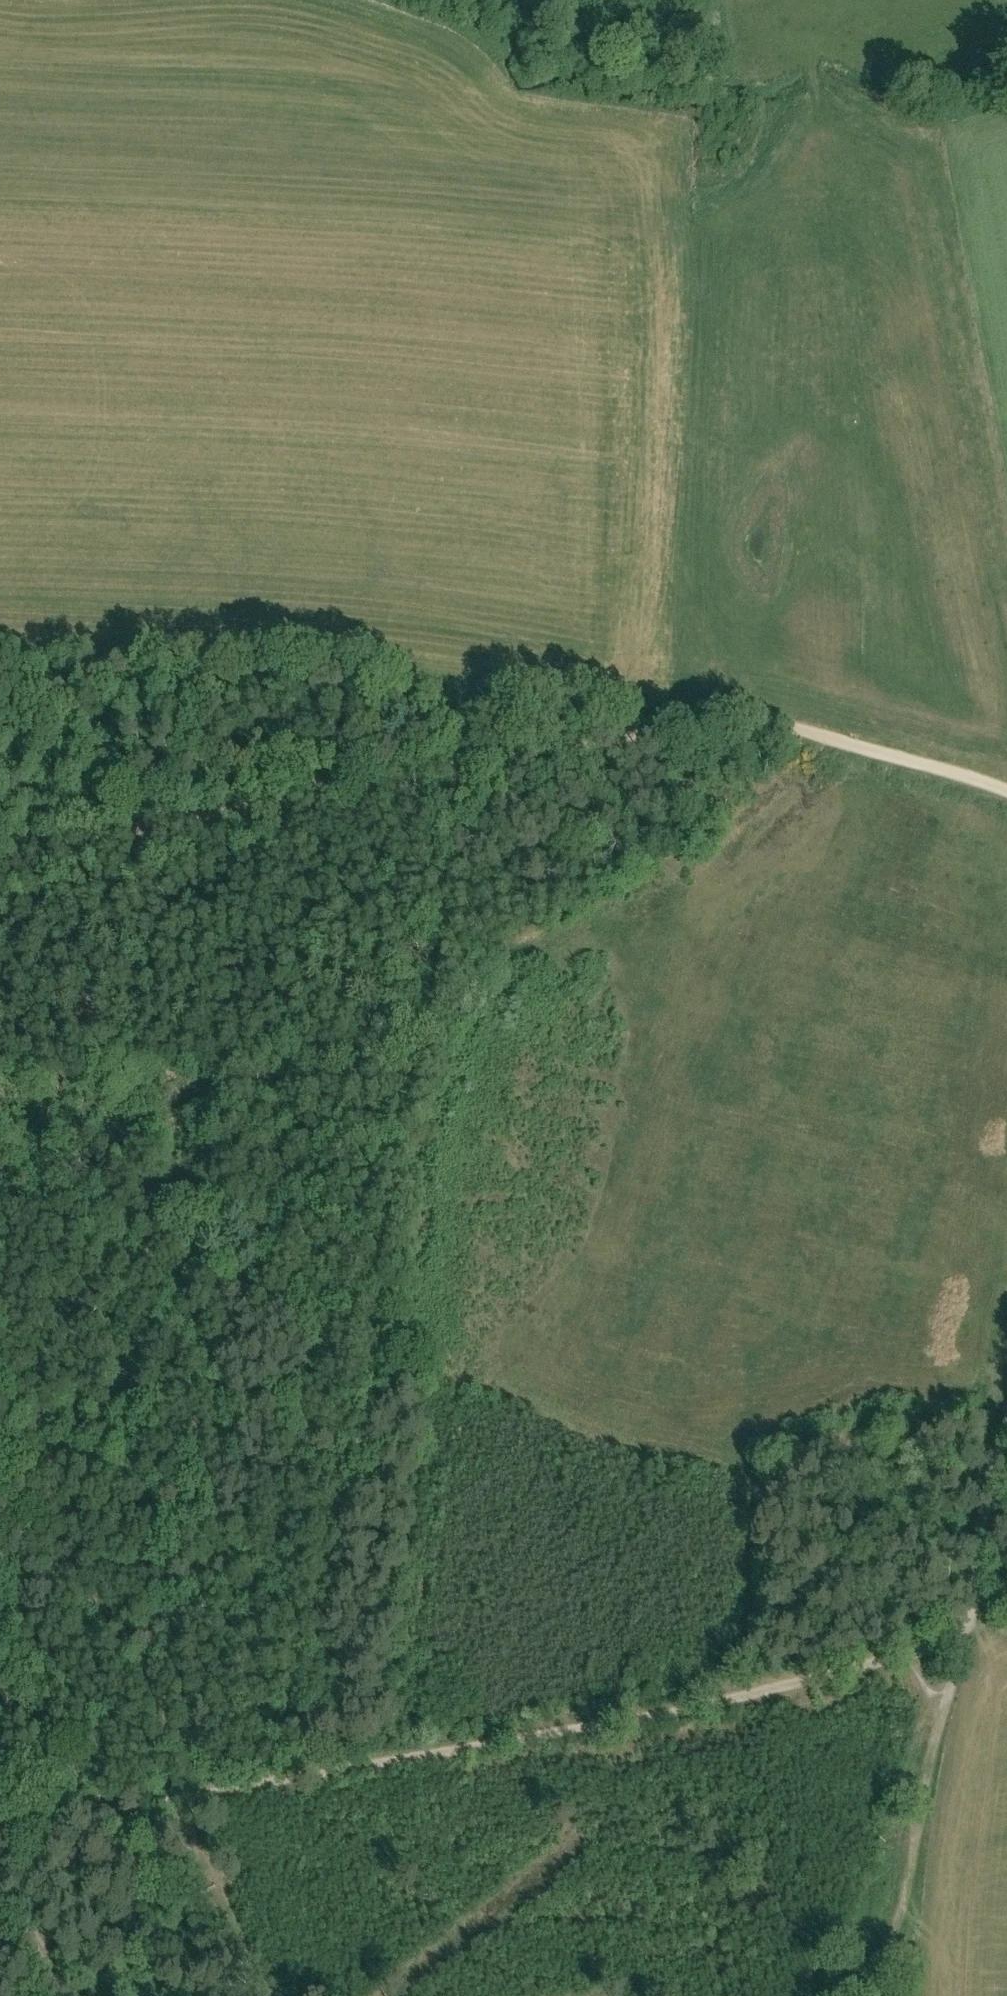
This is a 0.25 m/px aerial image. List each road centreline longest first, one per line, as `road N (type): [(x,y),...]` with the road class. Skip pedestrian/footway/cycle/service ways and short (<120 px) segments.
road 1 (track): [(1006,791),(792,728),(728,721),(0,858)]
road 2 (track): [(964,1647),(632,1723),(0,1822)]
road 3 (track): [(964,1647),(878,1995)]
road 4 (track): [(1006,1433),(980,1524),(964,1647)]

